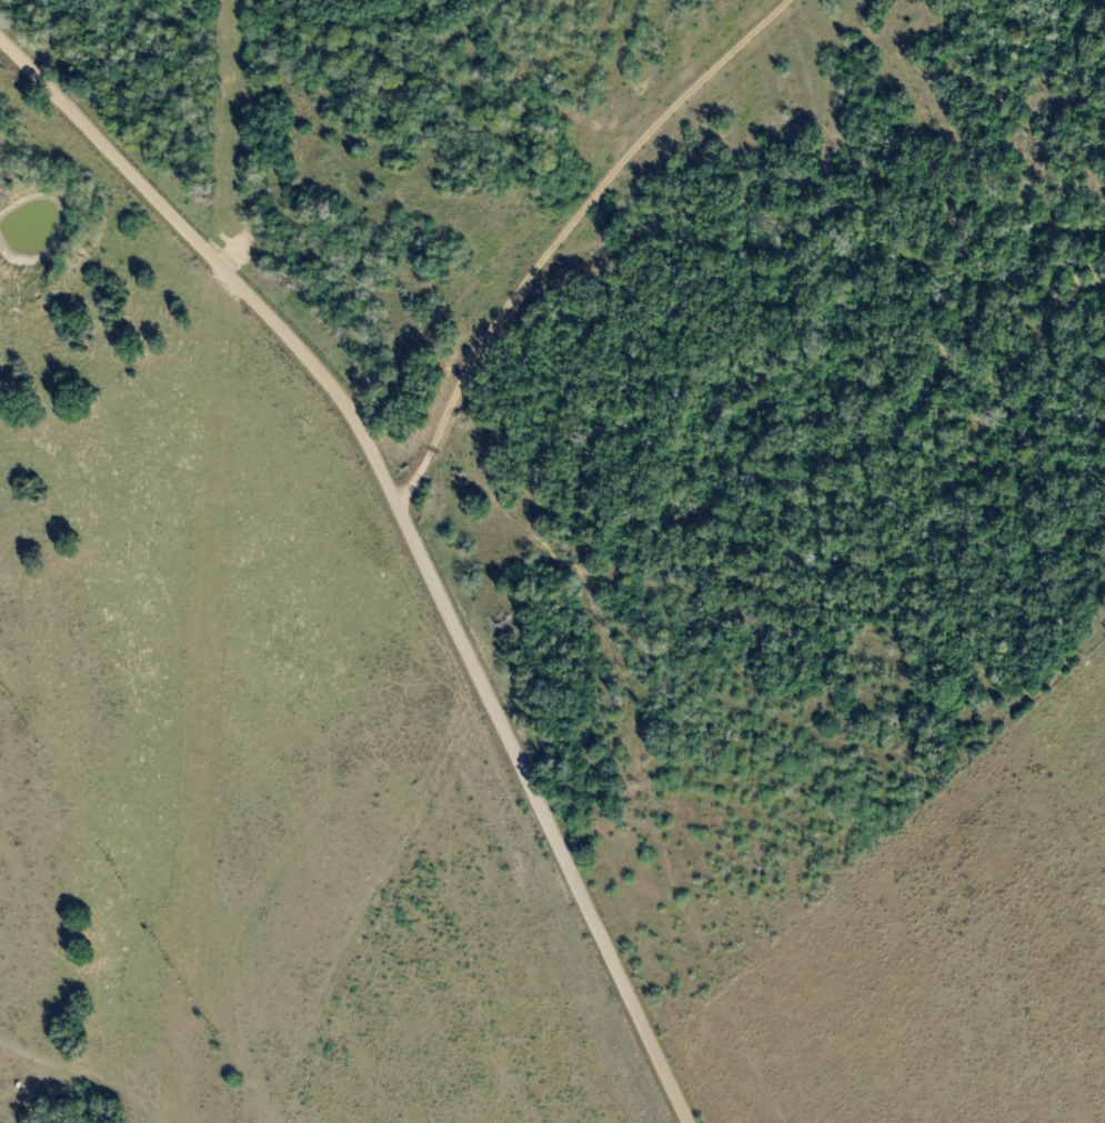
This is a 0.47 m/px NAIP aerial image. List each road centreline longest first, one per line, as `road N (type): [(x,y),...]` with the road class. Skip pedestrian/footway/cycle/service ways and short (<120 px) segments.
road 1 (residential): [(694,1122),(363,430),(303,347),(0,32)]
road 2 (residential): [(779,0),(621,150),(493,322),(400,501)]

